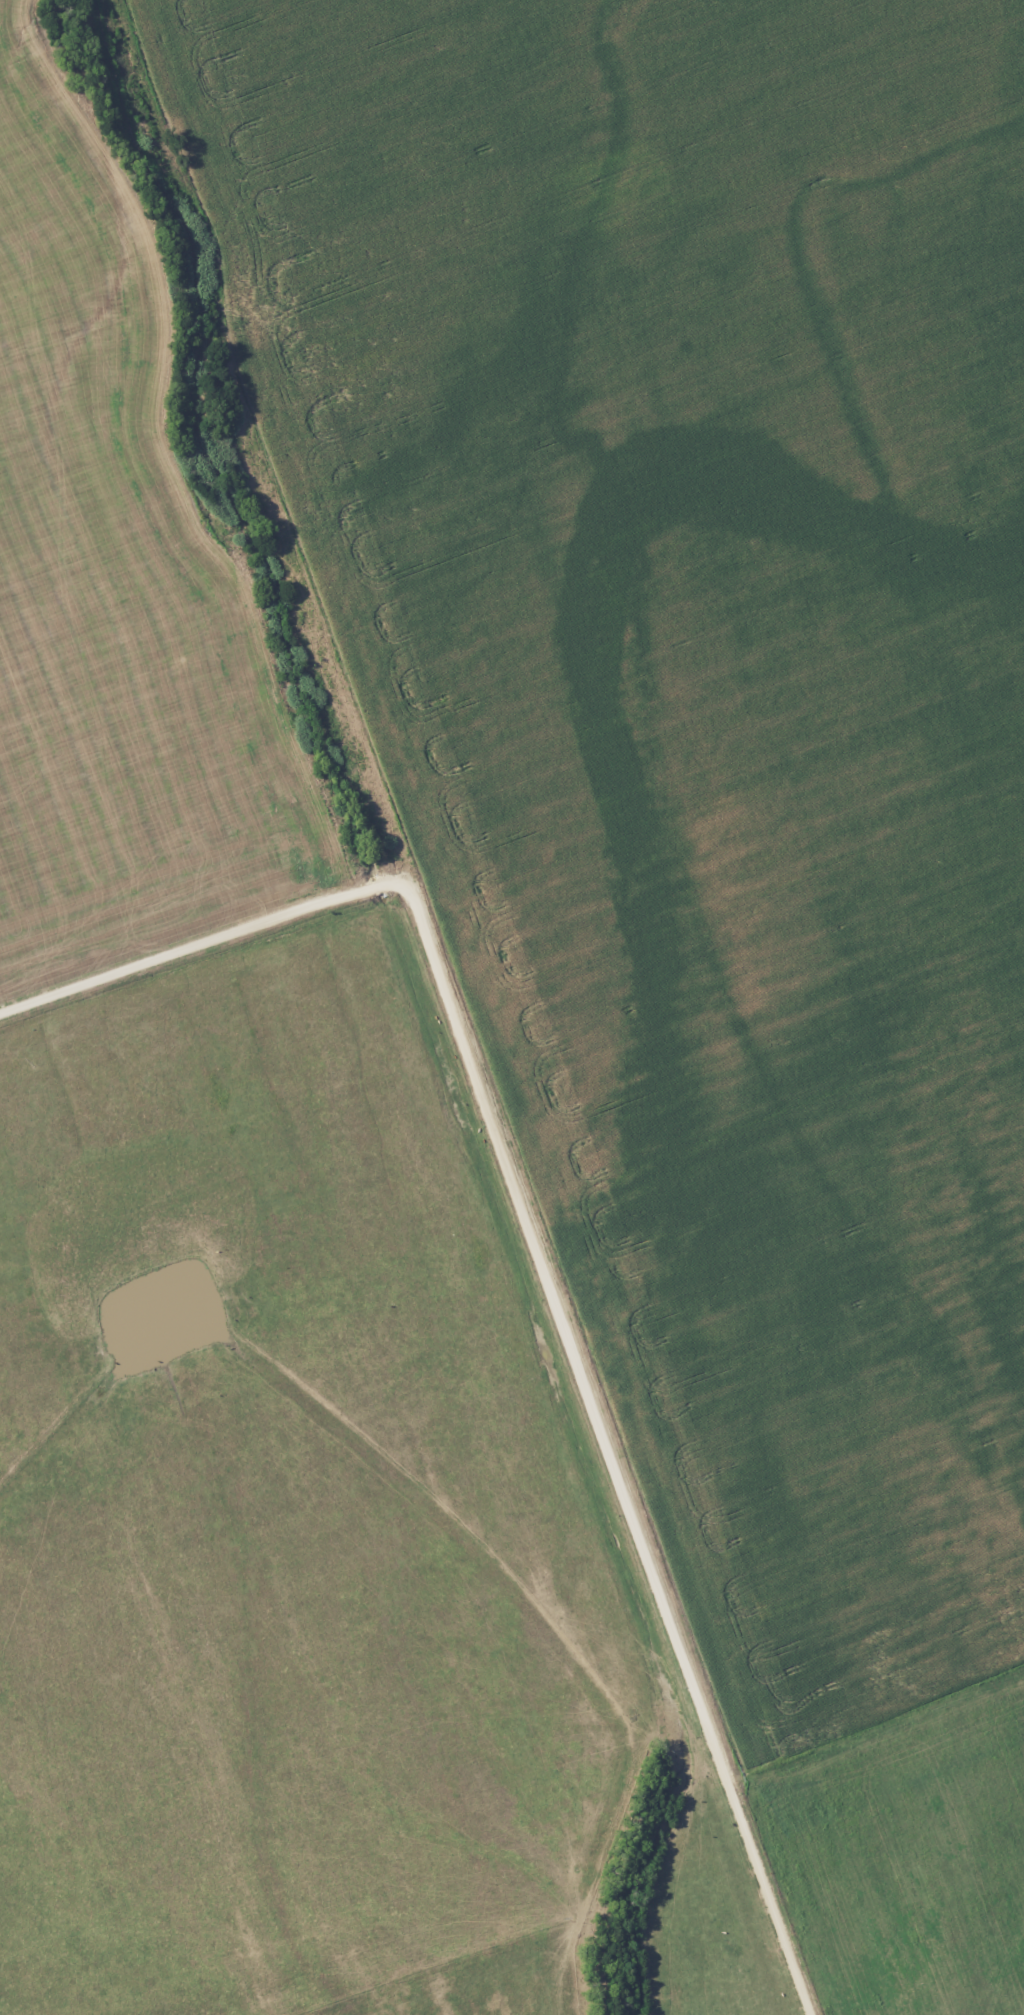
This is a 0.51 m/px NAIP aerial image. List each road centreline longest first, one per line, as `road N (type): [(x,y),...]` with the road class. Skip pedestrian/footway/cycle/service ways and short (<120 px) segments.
road 1 (residential): [(0,1022),(390,883),(424,893),(828,2014)]

